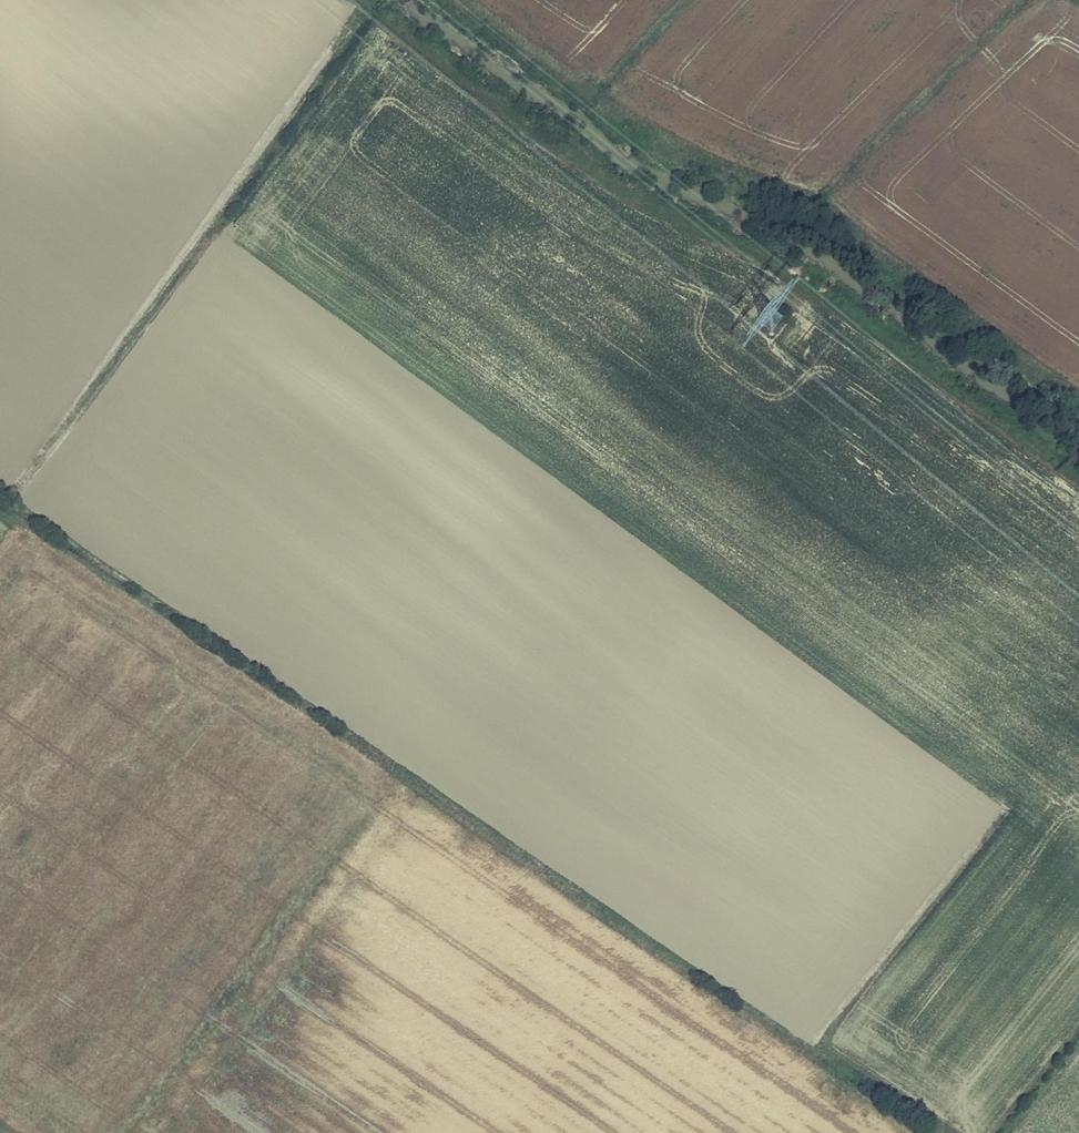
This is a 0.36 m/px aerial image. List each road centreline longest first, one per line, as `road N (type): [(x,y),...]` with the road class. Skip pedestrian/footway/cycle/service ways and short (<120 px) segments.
road 1 (track): [(23,481),(354,19),(350,0)]
road 2 (track): [(950,1132),(822,1046)]

